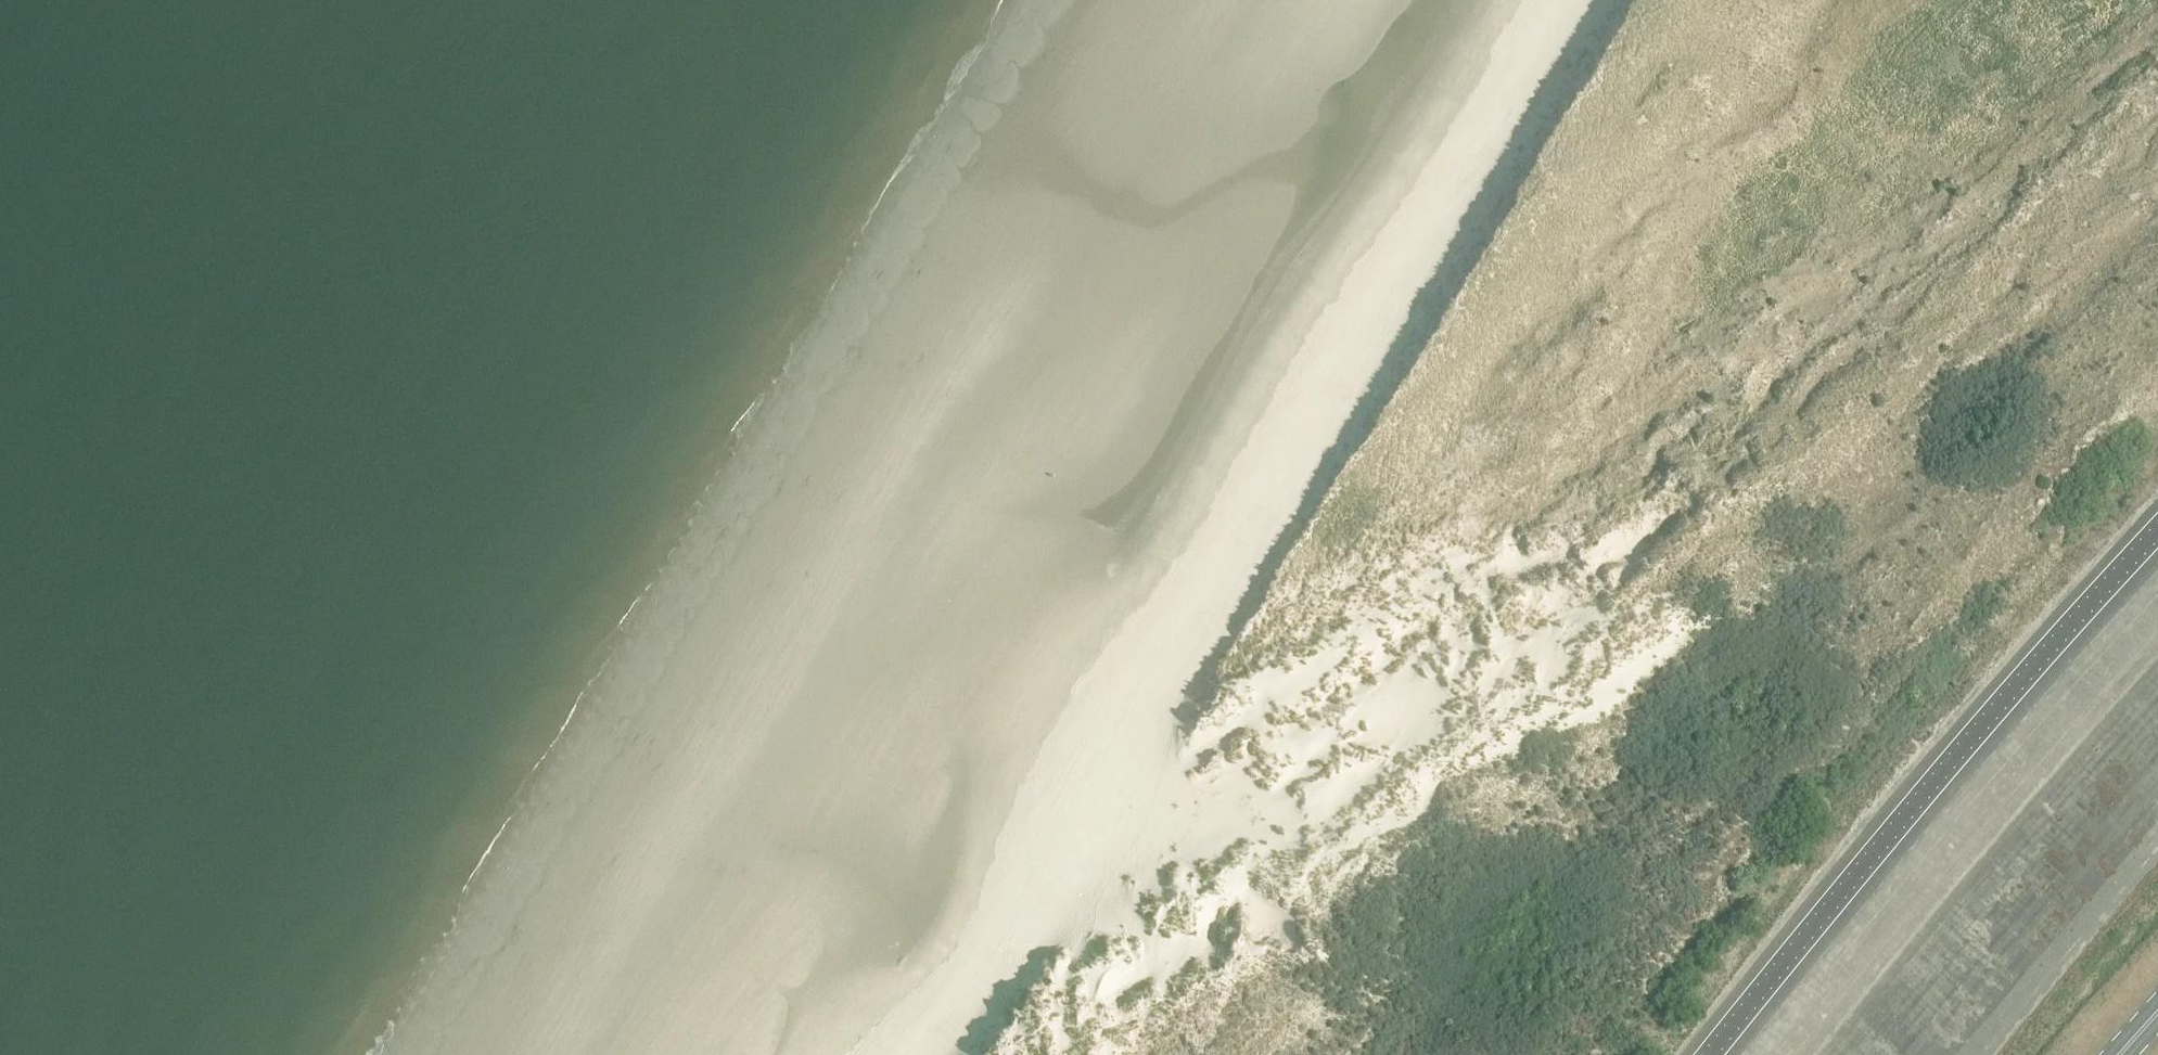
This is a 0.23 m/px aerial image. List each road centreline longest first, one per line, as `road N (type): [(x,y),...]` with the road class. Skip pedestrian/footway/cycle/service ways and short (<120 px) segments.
road 1 (unclassified): [(1710,1054),(1799,938),(2157,530)]

